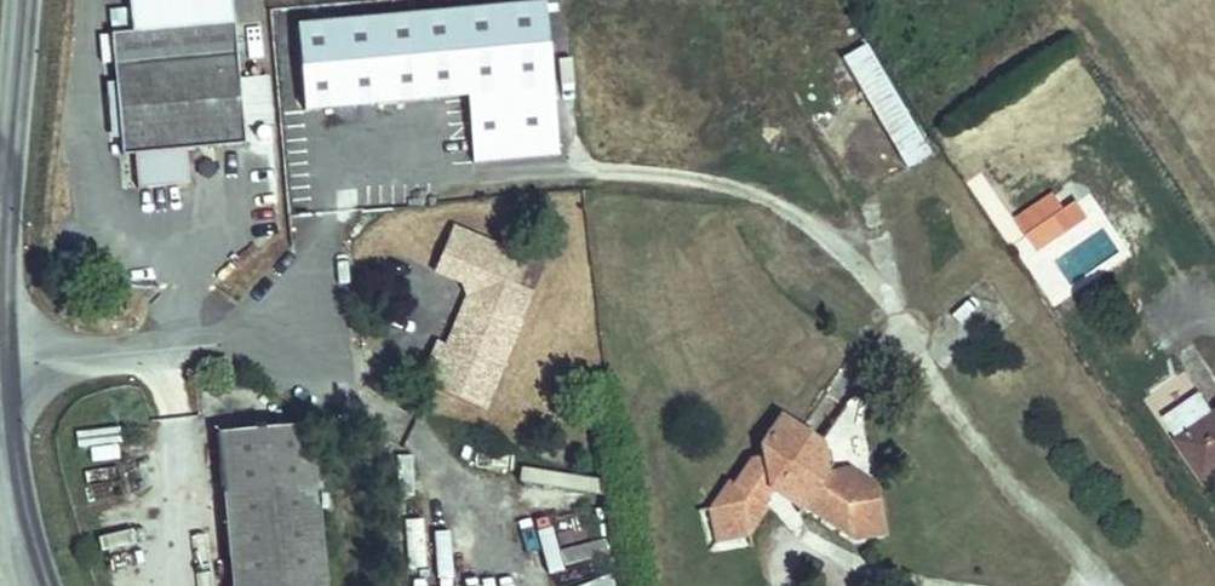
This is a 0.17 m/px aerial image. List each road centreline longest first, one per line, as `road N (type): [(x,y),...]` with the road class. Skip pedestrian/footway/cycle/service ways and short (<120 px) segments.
road 1 (unclassified): [(23,0),(6,359)]
road 2 (unclassified): [(6,359),(13,529),(30,585)]

